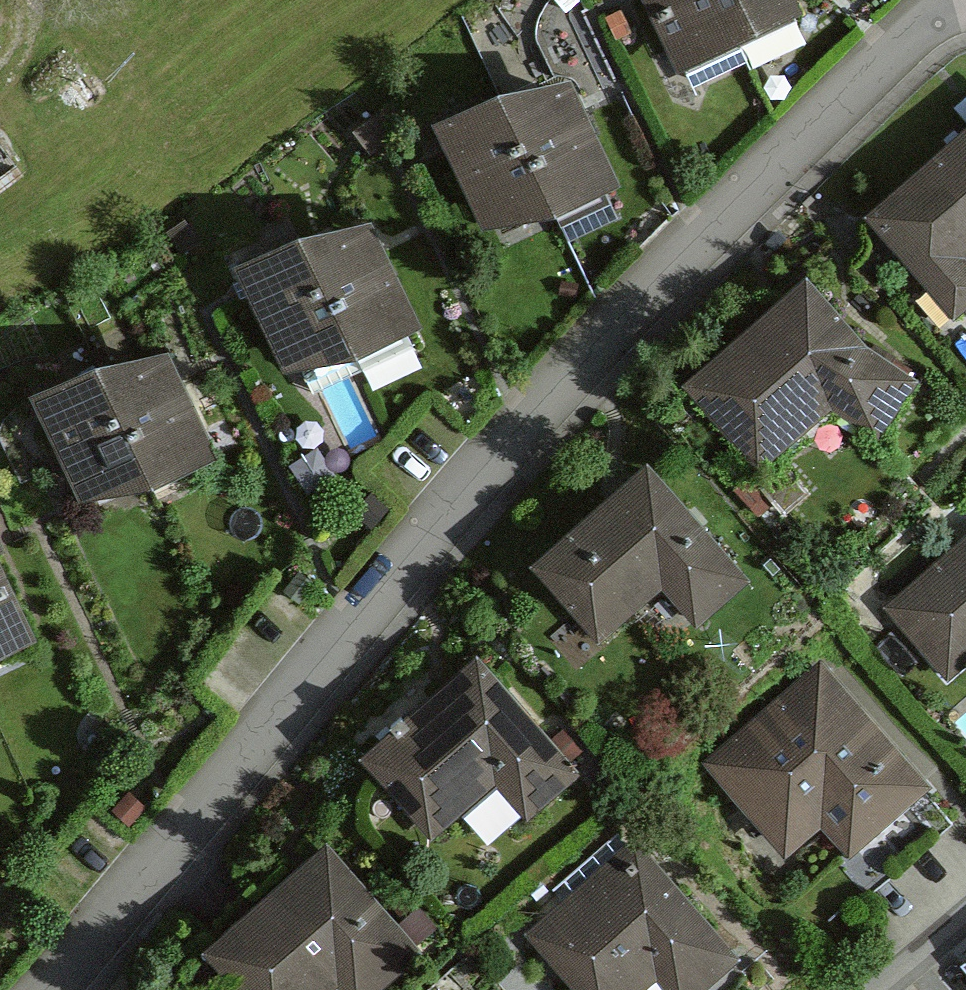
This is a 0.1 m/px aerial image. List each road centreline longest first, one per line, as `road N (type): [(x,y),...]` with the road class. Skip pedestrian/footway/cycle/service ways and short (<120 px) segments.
road 1 (residential): [(943,0),(740,198),(459,496),(53,989)]

